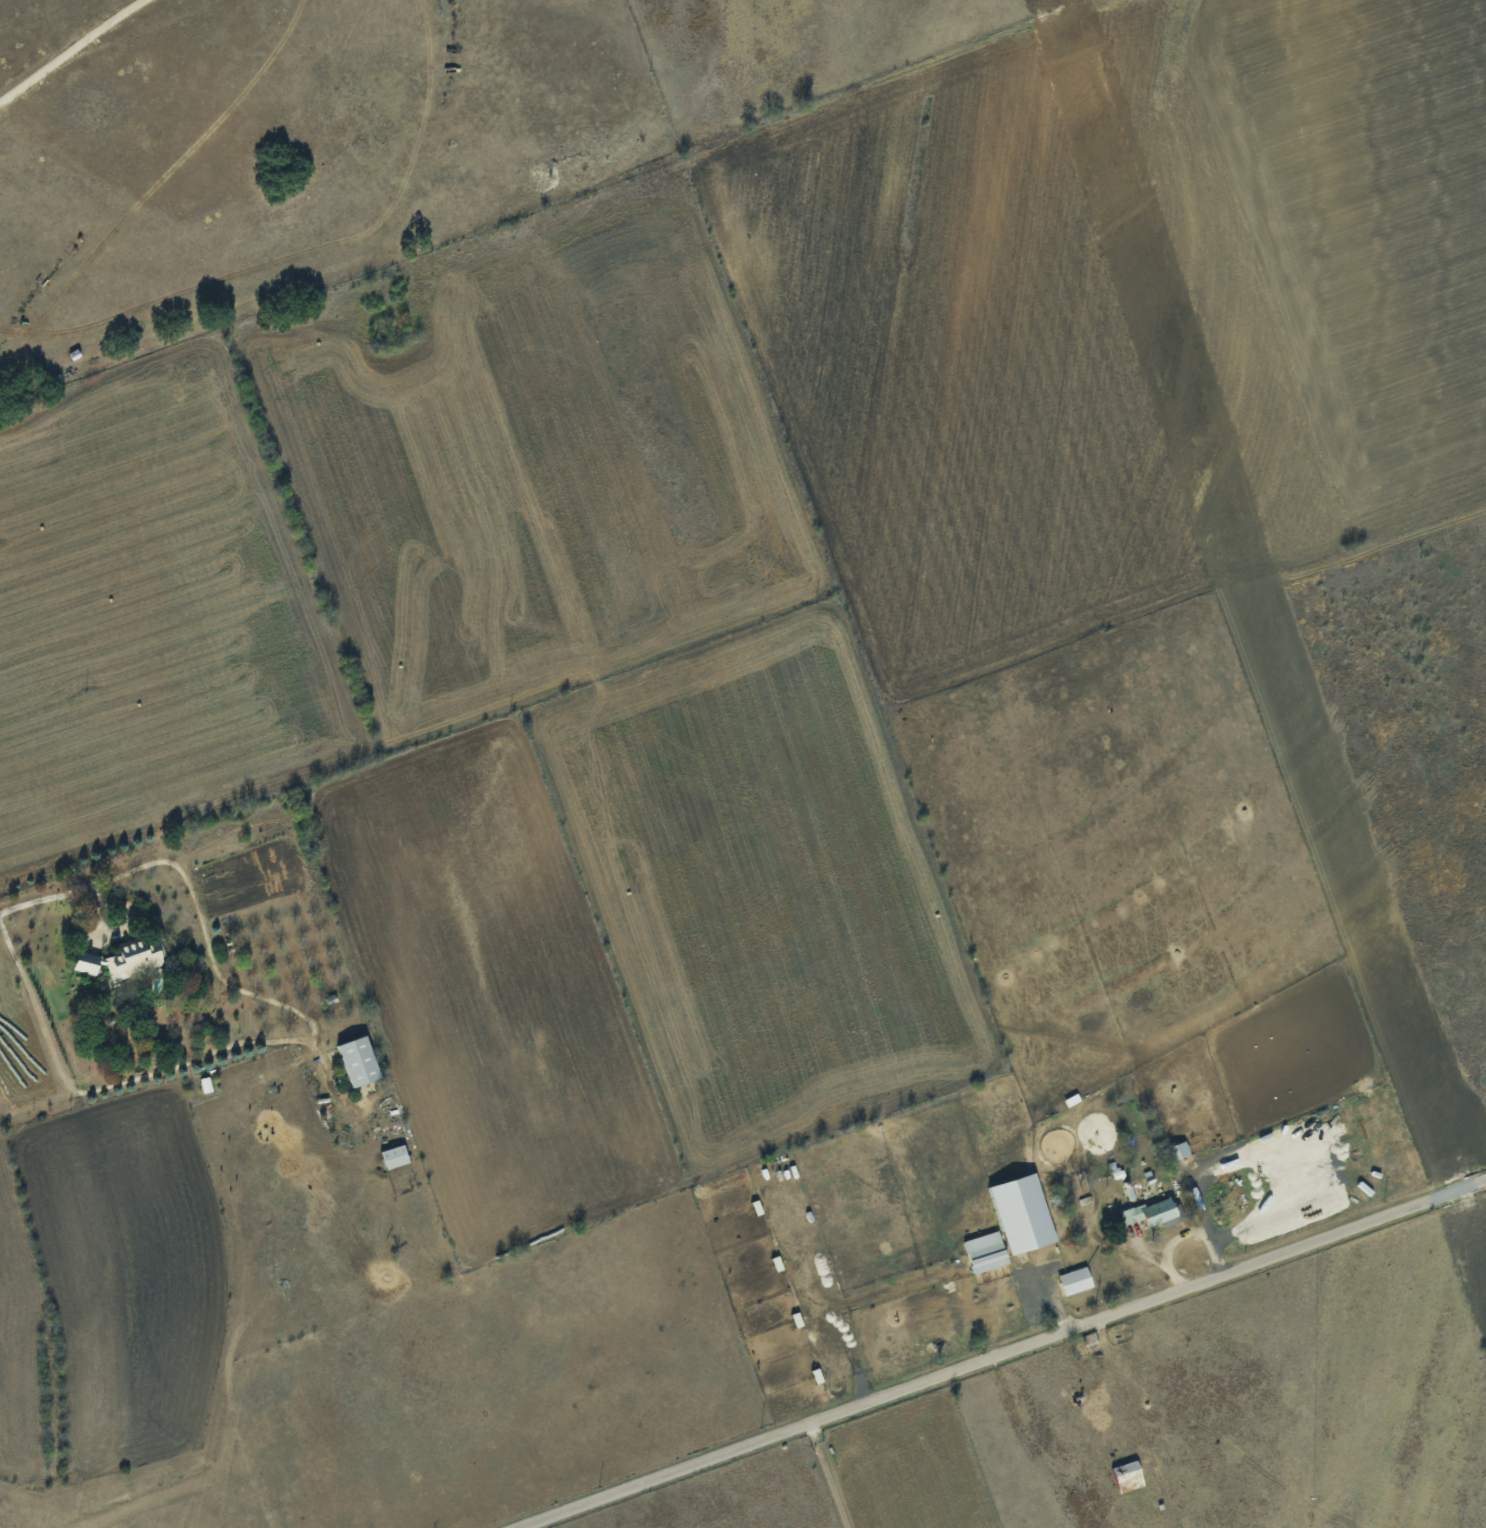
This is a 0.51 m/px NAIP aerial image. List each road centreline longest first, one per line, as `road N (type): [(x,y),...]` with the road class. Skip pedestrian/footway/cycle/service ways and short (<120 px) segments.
road 1 (residential): [(518,1527),(1485,1180)]

